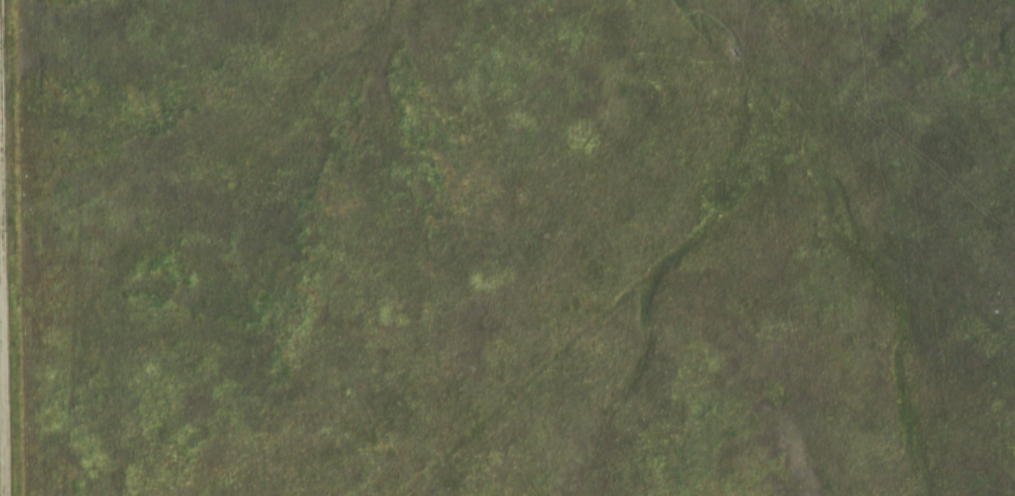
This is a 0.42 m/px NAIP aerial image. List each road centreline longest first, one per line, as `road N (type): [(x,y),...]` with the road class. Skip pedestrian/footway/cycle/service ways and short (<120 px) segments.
road 1 (residential): [(0,159),(5,0)]

